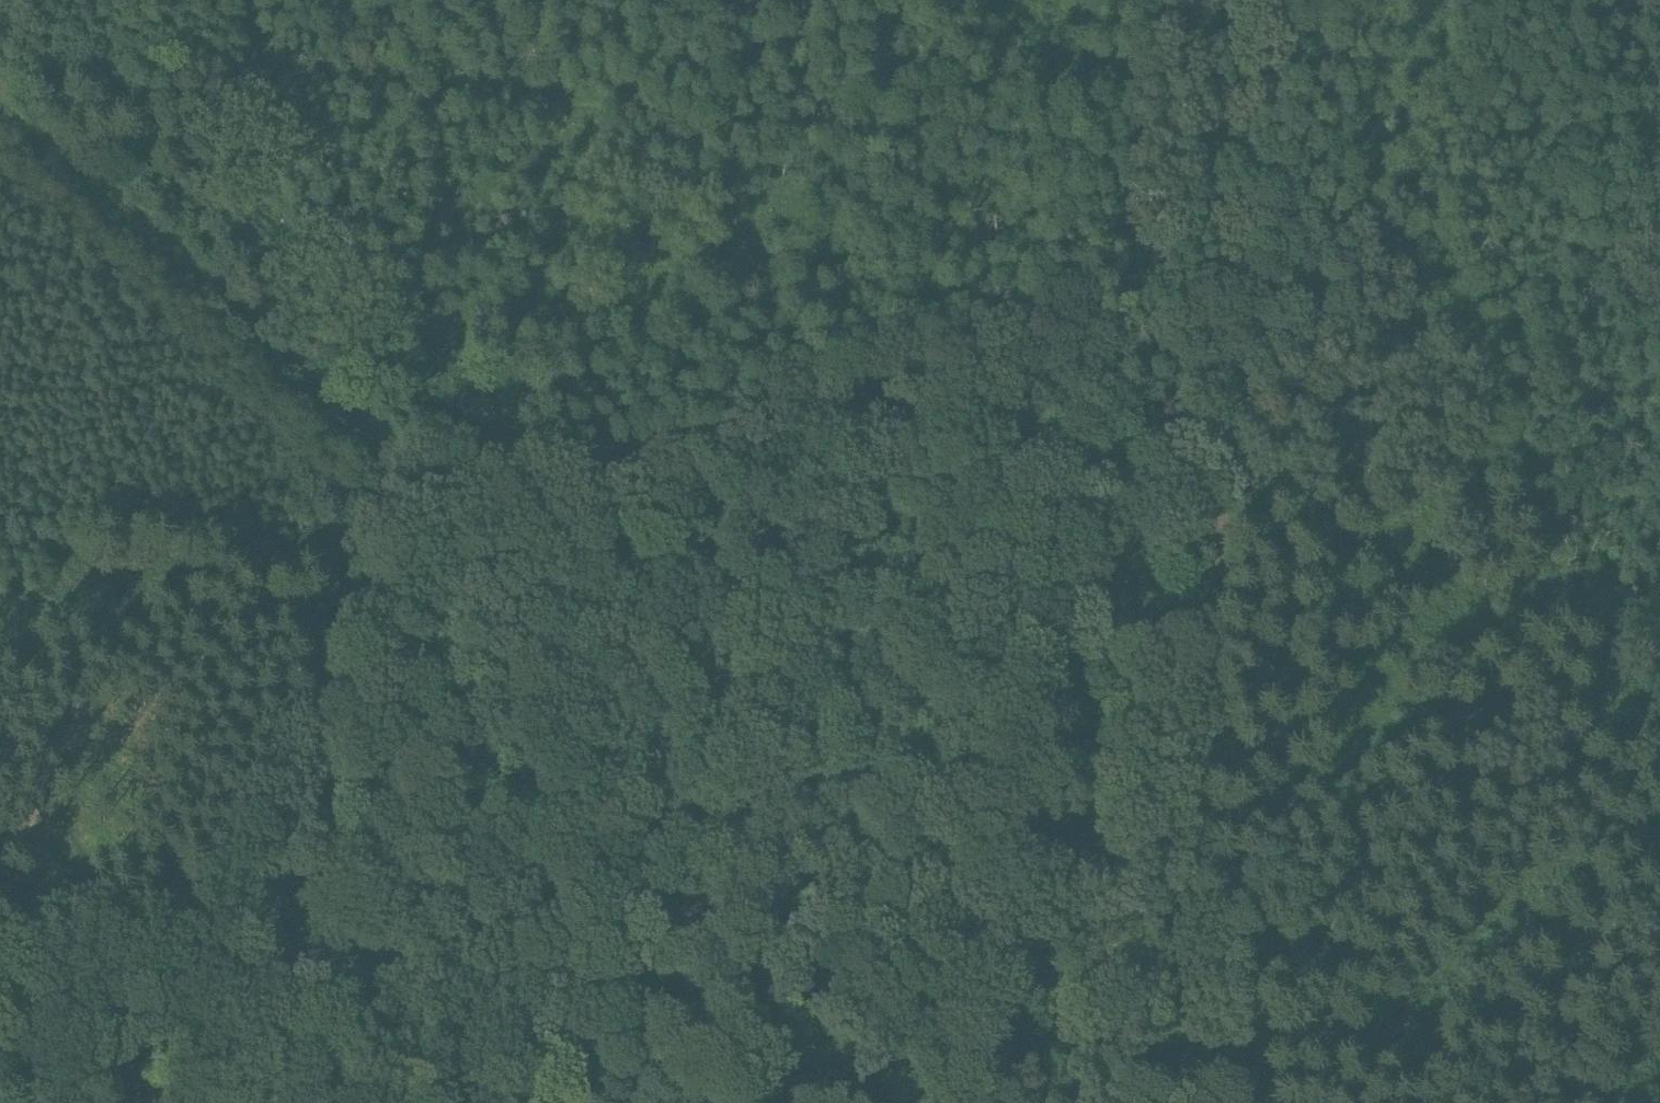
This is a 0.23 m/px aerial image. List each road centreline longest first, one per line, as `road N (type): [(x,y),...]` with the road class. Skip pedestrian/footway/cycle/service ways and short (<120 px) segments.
road 1 (track): [(1236,314),(1134,438),(1091,470),(937,414),(821,430),(613,492),(484,493),(393,459),(375,601),(341,681),(274,794),(135,1102)]
road 2 (track): [(1236,314),(1177,952),(1183,1081)]
road 3 (track): [(1091,470),(998,1102)]
road 4 (track): [(393,459),(0,79)]
road 5 (track): [(1270,0),(1236,314)]

